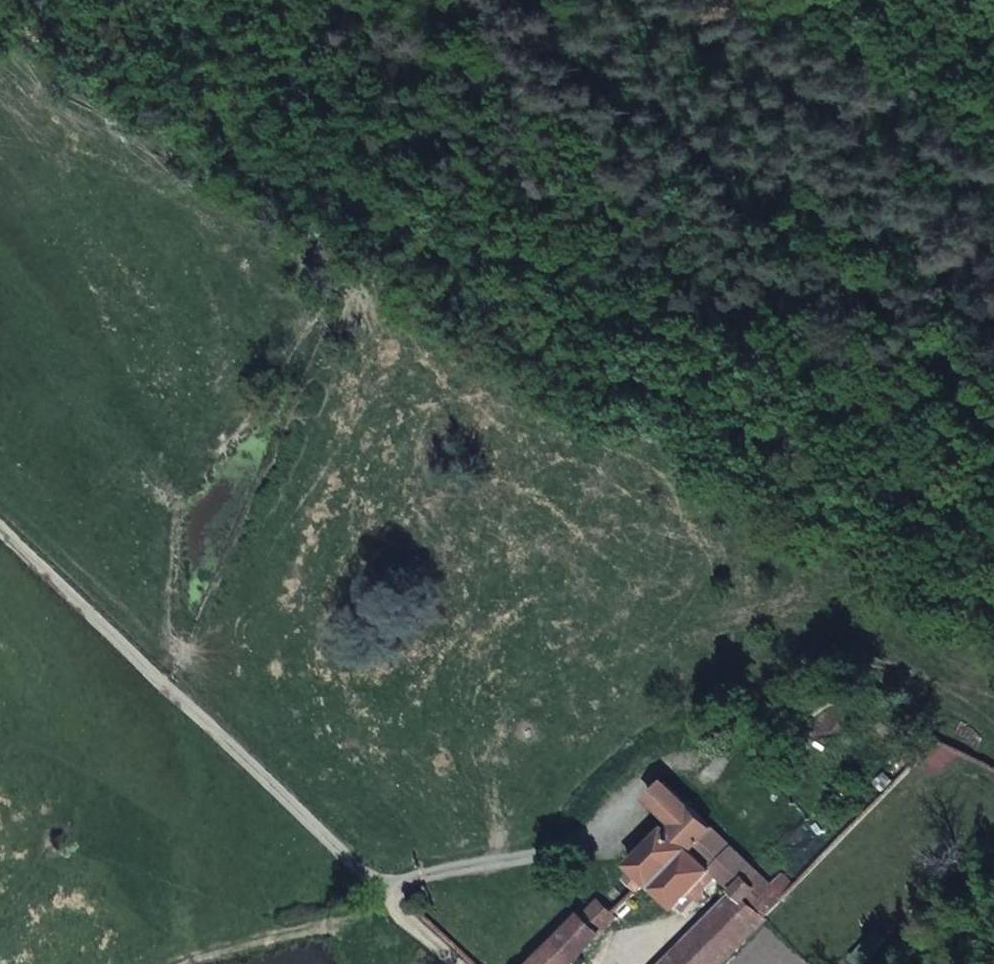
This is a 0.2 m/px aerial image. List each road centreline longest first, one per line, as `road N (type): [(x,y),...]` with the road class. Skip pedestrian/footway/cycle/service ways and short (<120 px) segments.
road 1 (track): [(0,526),(454,963)]

